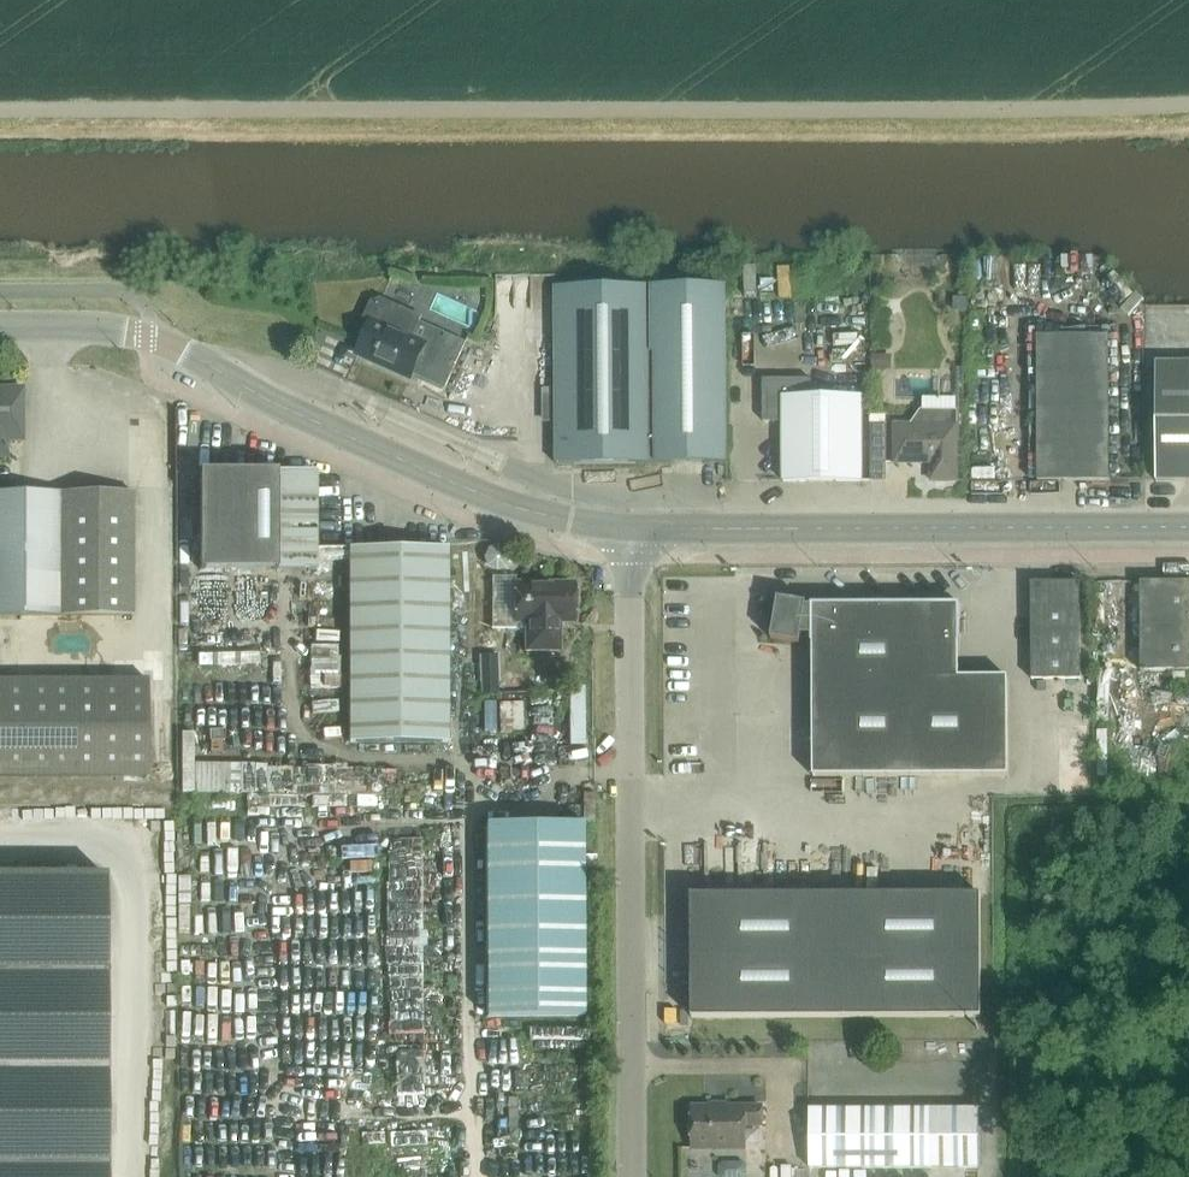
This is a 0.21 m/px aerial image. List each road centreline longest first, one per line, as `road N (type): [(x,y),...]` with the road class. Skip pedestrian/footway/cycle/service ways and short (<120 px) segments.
road 1 (unclassified): [(628,530),(537,514),(436,477),(255,394),(158,338),(0,327)]
road 2 (unclassified): [(631,1176),(628,530)]
road 3 (unclassified): [(1188,528),(628,530)]

